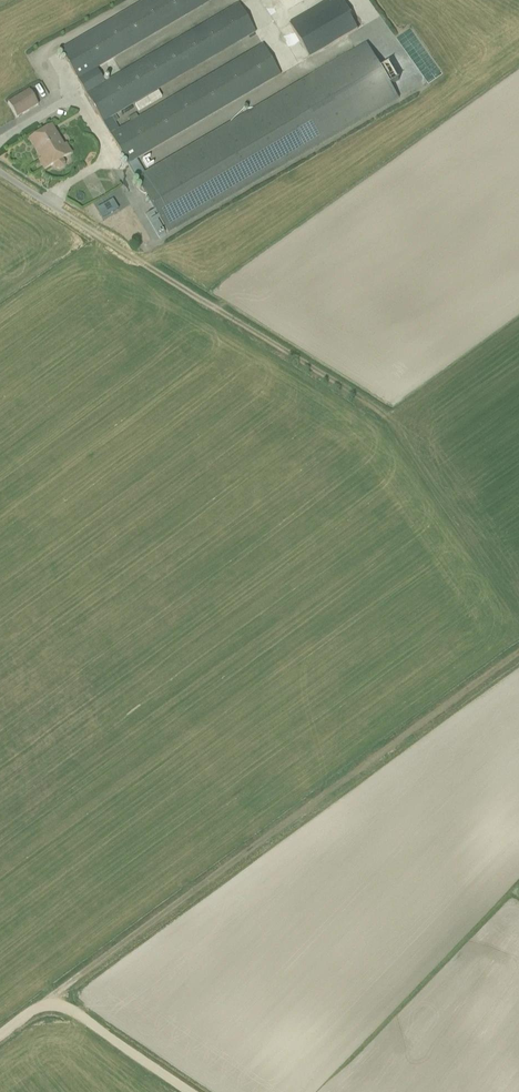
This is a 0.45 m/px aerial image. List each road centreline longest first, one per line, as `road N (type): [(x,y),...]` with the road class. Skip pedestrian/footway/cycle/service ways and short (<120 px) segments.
road 1 (track): [(518,649),(58,989),(50,1004)]
road 2 (track): [(50,1004),(69,1008),(192,1091)]

